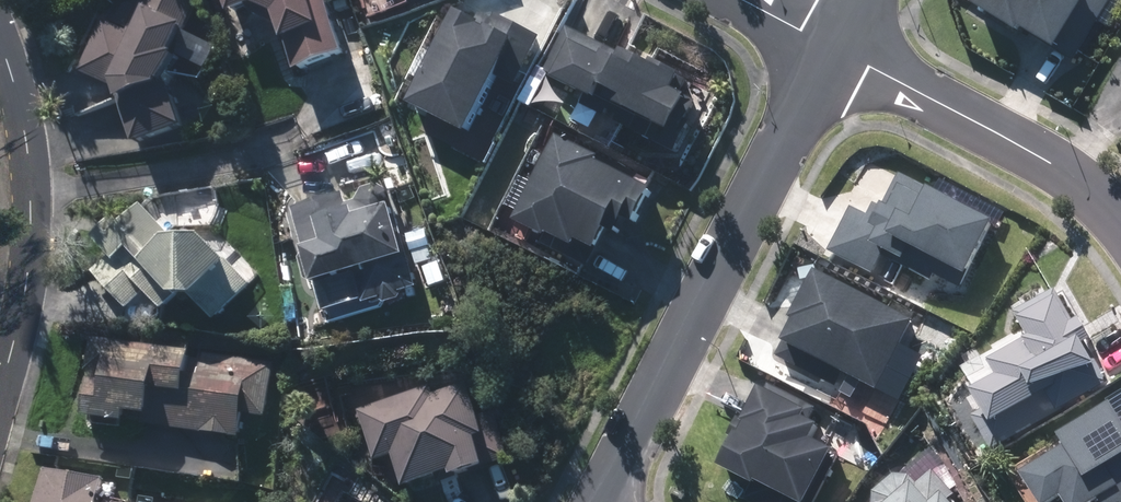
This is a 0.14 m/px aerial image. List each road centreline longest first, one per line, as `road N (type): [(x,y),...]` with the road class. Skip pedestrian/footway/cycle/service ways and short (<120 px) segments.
road 1 (residential): [(603,501),(833,48)]
road 2 (residential): [(0,42),(30,162),(31,229),(0,390)]
road 3 (residential): [(833,48),(1037,156),(1120,223)]

